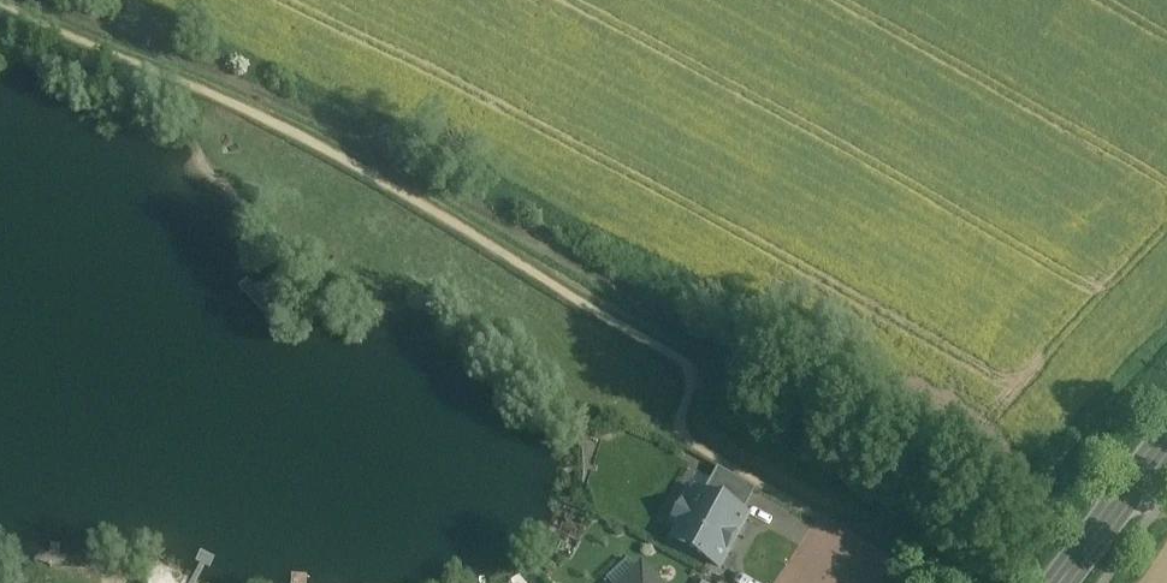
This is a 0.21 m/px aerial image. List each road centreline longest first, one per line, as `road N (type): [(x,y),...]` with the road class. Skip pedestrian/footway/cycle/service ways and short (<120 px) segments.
road 1 (secondary): [(1068,582),(1166,451)]

